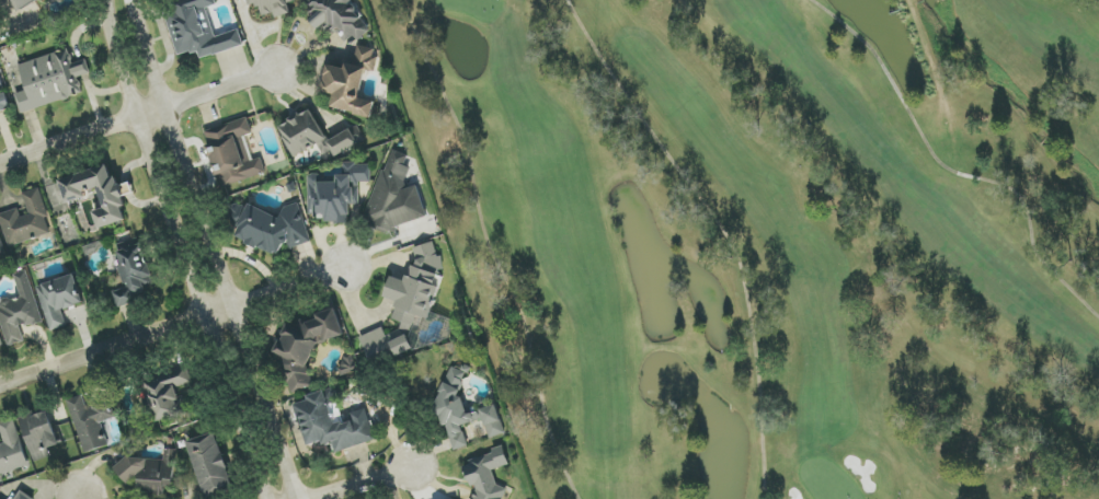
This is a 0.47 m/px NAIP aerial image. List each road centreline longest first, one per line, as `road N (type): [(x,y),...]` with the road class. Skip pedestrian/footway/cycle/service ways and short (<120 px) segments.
road 1 (residential): [(300,498),(133,0)]
road 2 (residential): [(108,0),(136,118),(266,498)]
road 3 (residential): [(351,267),(0,383)]
road 4 (residential): [(0,163),(278,71)]

